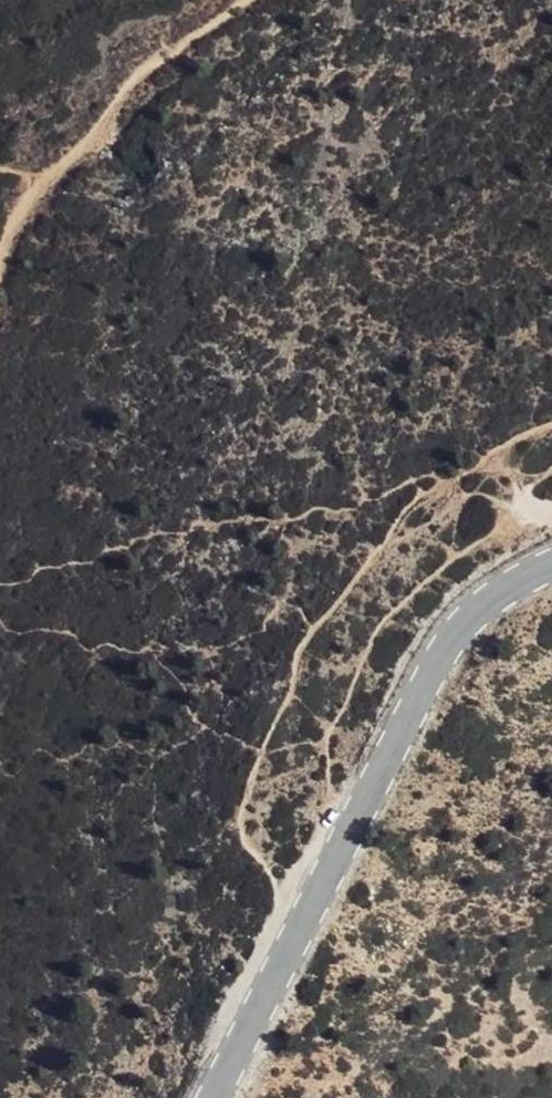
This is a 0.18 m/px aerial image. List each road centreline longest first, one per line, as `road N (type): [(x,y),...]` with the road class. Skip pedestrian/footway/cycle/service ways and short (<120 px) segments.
road 1 (tertiary): [(551,565),(499,592),(456,630),(212,1097)]

